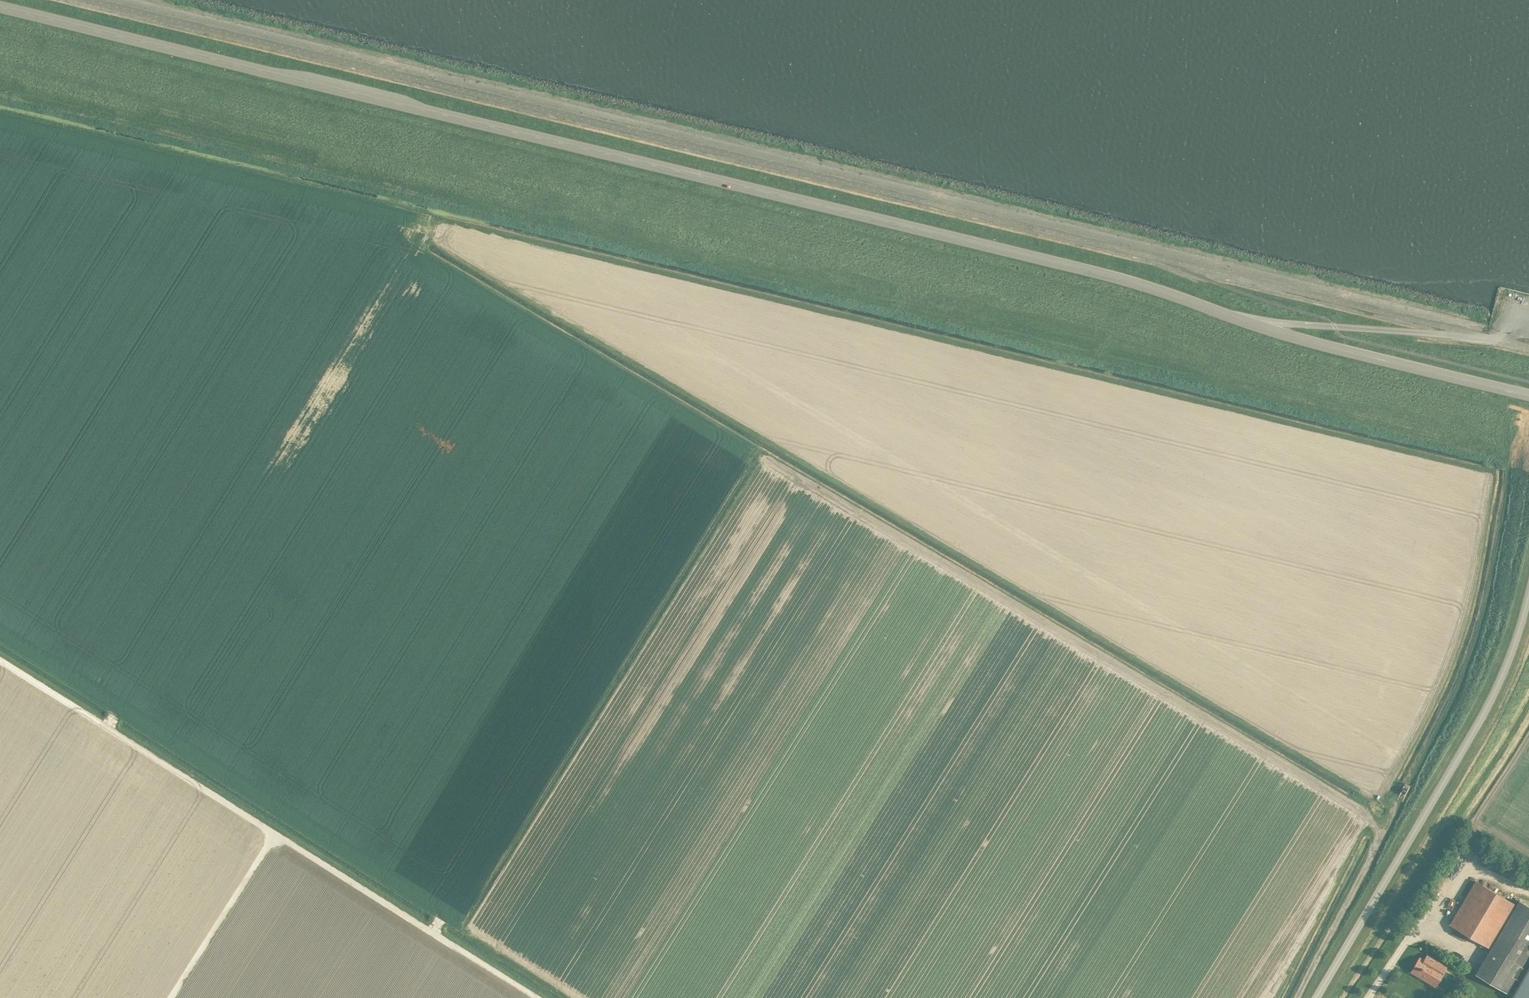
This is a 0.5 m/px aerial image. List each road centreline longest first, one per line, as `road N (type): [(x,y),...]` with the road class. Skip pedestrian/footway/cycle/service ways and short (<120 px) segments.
road 1 (tertiary): [(1528,395),(1296,338),(1102,275),(0,2)]
road 2 (unclassified): [(1314,997),(1471,736),(1528,588)]

